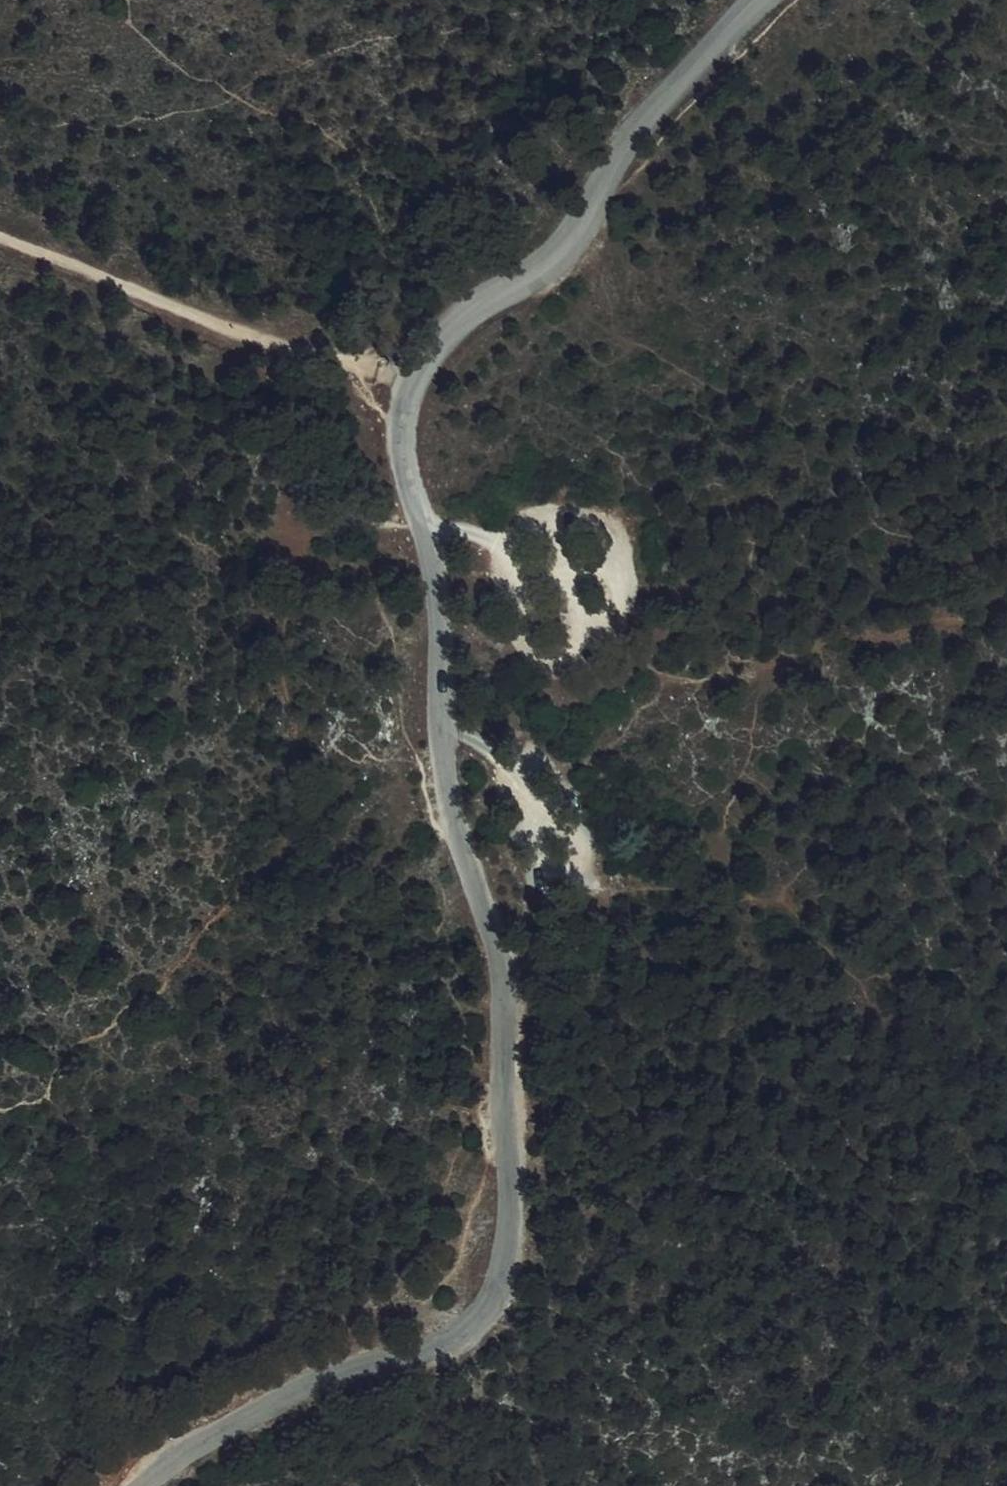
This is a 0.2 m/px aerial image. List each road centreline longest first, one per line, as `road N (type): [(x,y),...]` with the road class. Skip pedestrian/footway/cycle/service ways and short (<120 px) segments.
road 1 (unclassified): [(141,1485),(318,1376),(463,1330),(489,1305),(510,1241),(505,1010),(449,800),(434,581),(395,431),(406,385),(428,356),(551,260),(646,117),(762,0)]
road 2 (track): [(406,385),(259,344),(0,241)]

